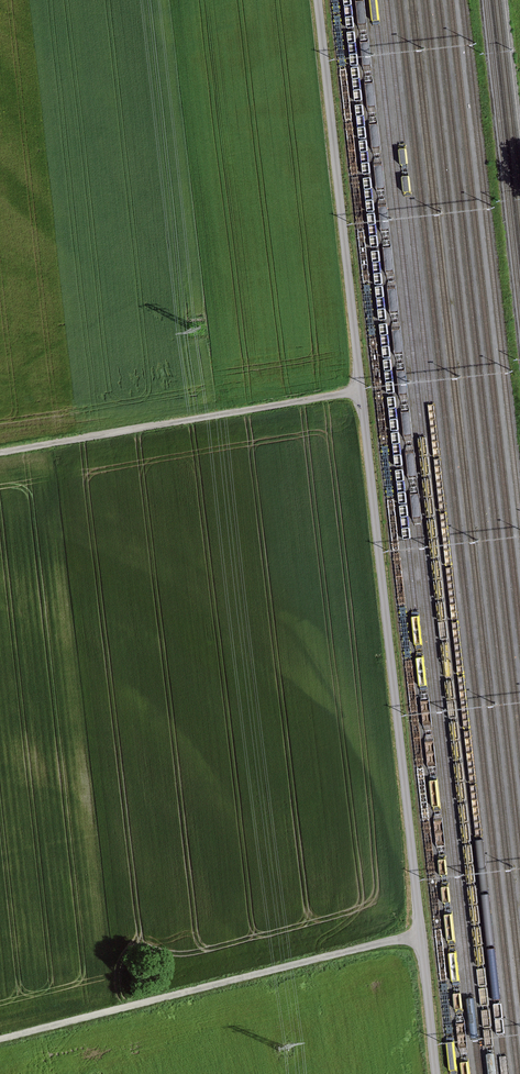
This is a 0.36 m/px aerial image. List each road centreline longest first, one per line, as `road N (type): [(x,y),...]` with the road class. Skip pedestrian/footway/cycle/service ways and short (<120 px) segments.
road 1 (unclassified): [(421,935),(360,391)]
road 2 (unclassified): [(421,935),(0,1039)]
road 3 (unclassified): [(360,391),(318,0)]
road 4 (unclassified): [(360,391),(0,452)]
road 5 (unclassified): [(437,1073),(421,935)]

